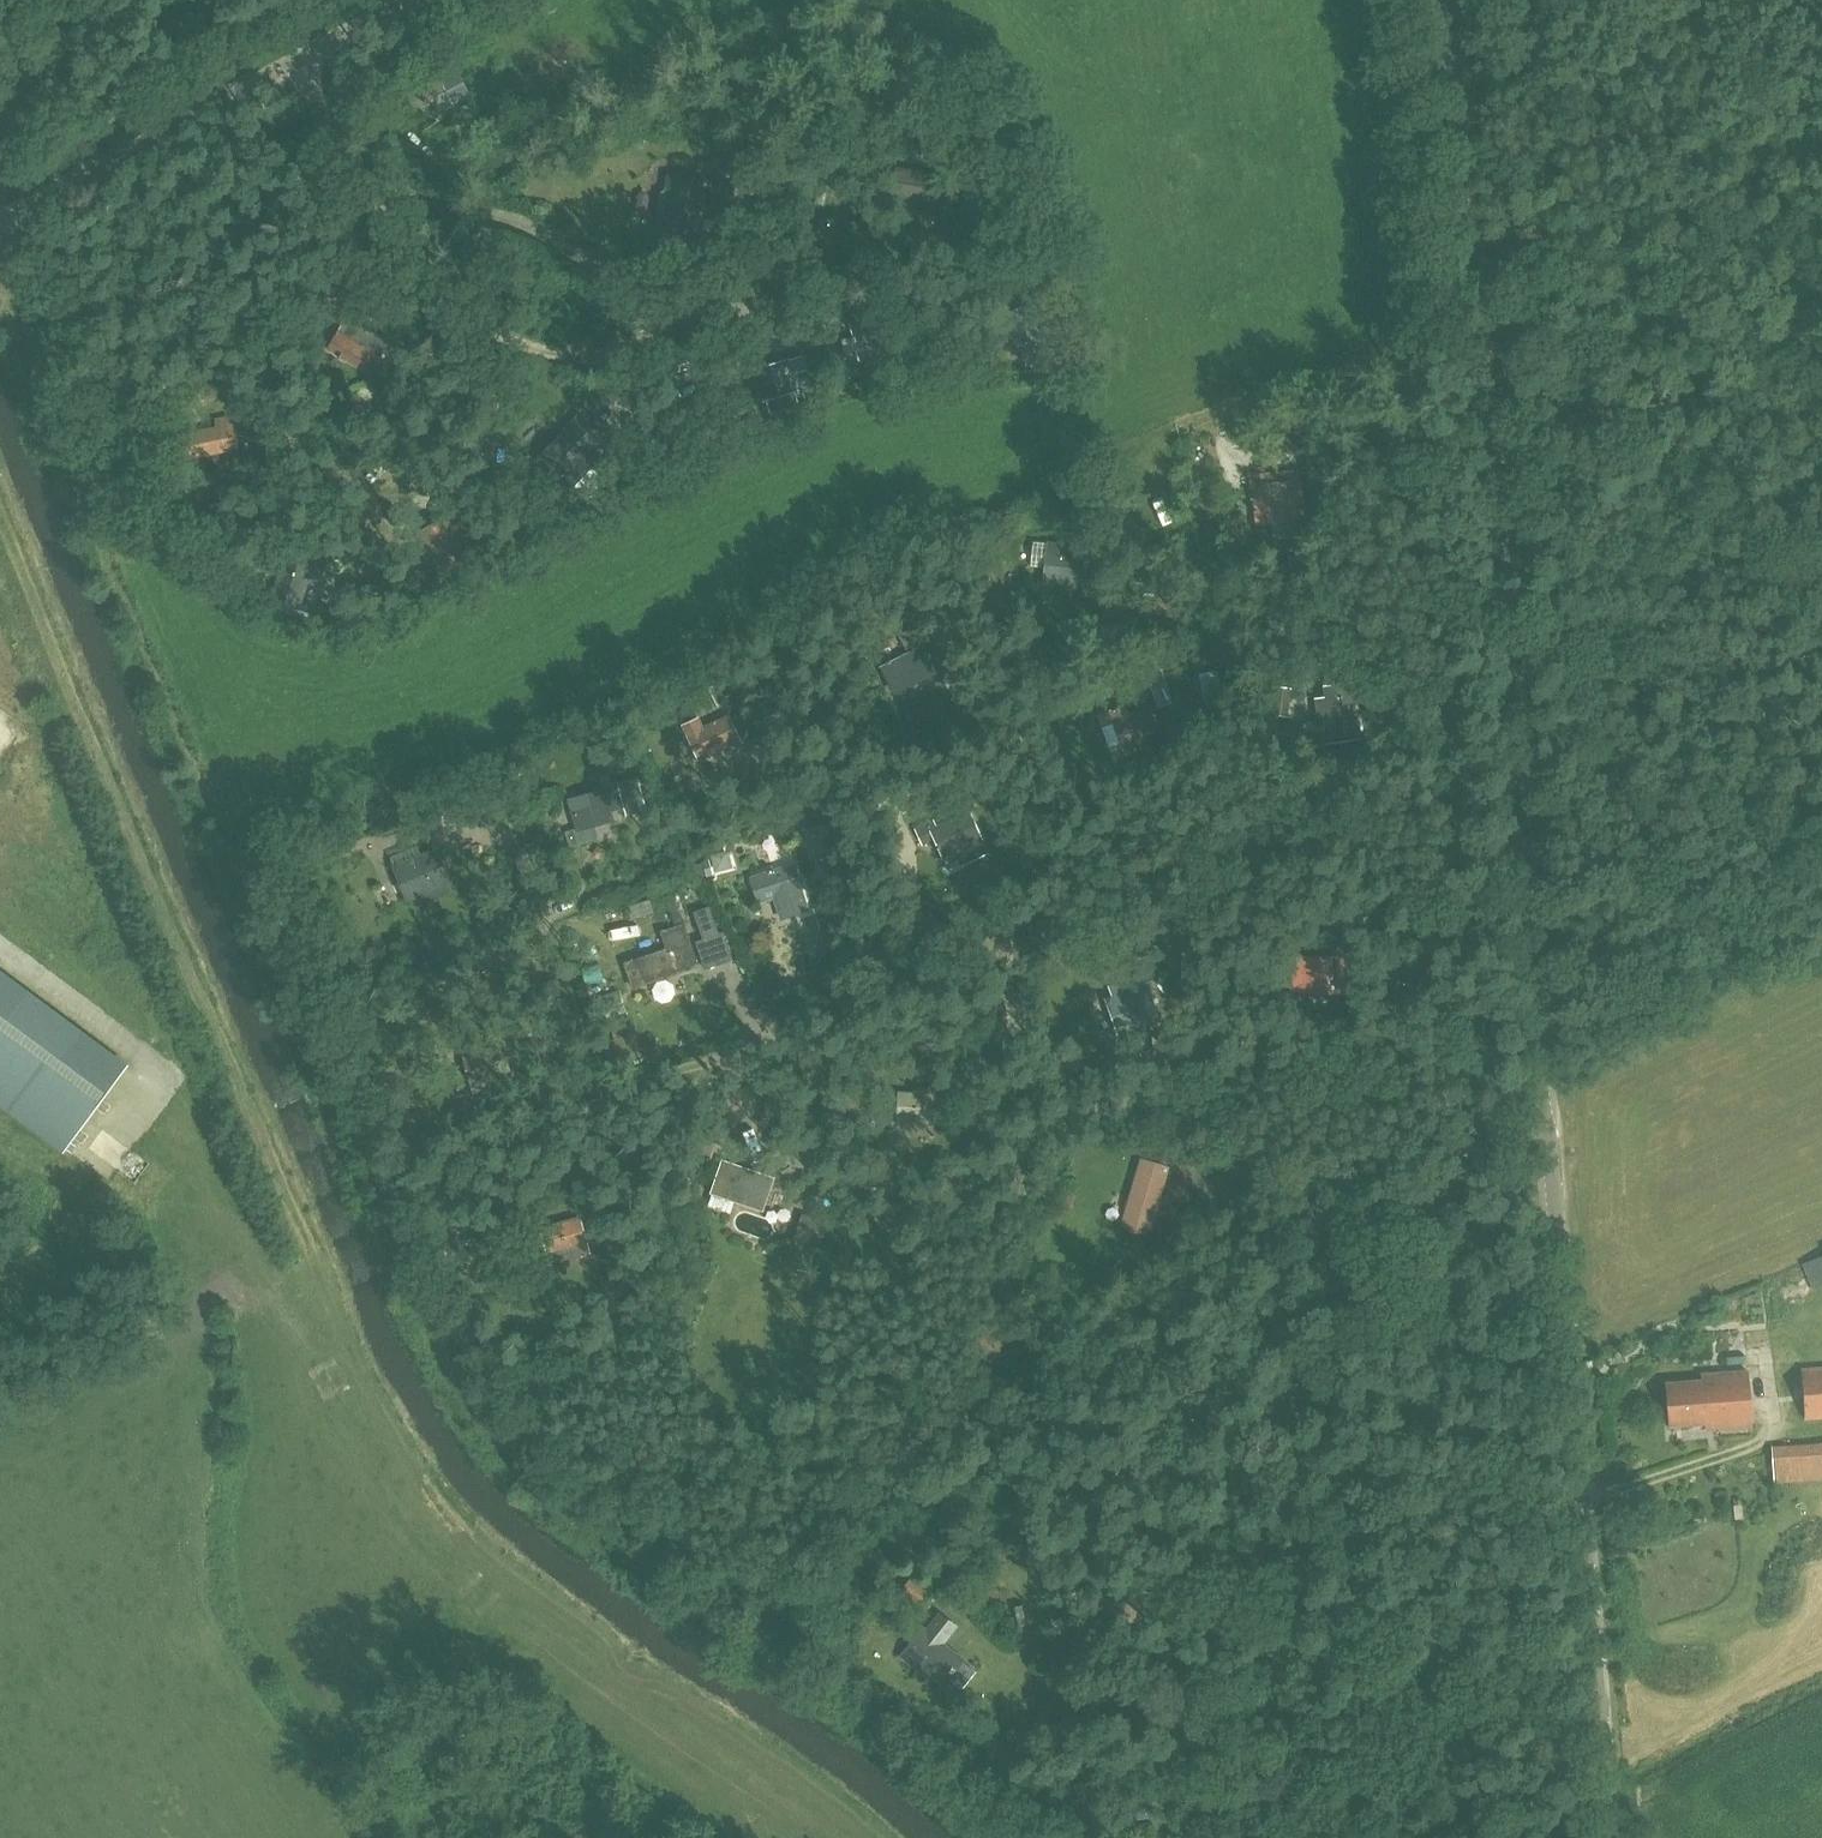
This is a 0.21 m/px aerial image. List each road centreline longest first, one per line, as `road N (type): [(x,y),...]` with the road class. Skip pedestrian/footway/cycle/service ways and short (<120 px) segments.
road 1 (unclassified): [(1605,1837),(1452,0)]
road 2 (track): [(1523,837),(1208,836),(647,1087),(626,1087),(545,888)]
road 3 (track): [(255,85),(319,169),(385,235),(512,321),(581,342),(689,350),(767,336),(918,269)]
road 4 (track): [(25,211),(211,394),(250,416),(369,444),(384,464),(347,578)]
road 5 (unclassified): [(0,224),(409,0)]
road 6 (track): [(924,962),(829,748)]

